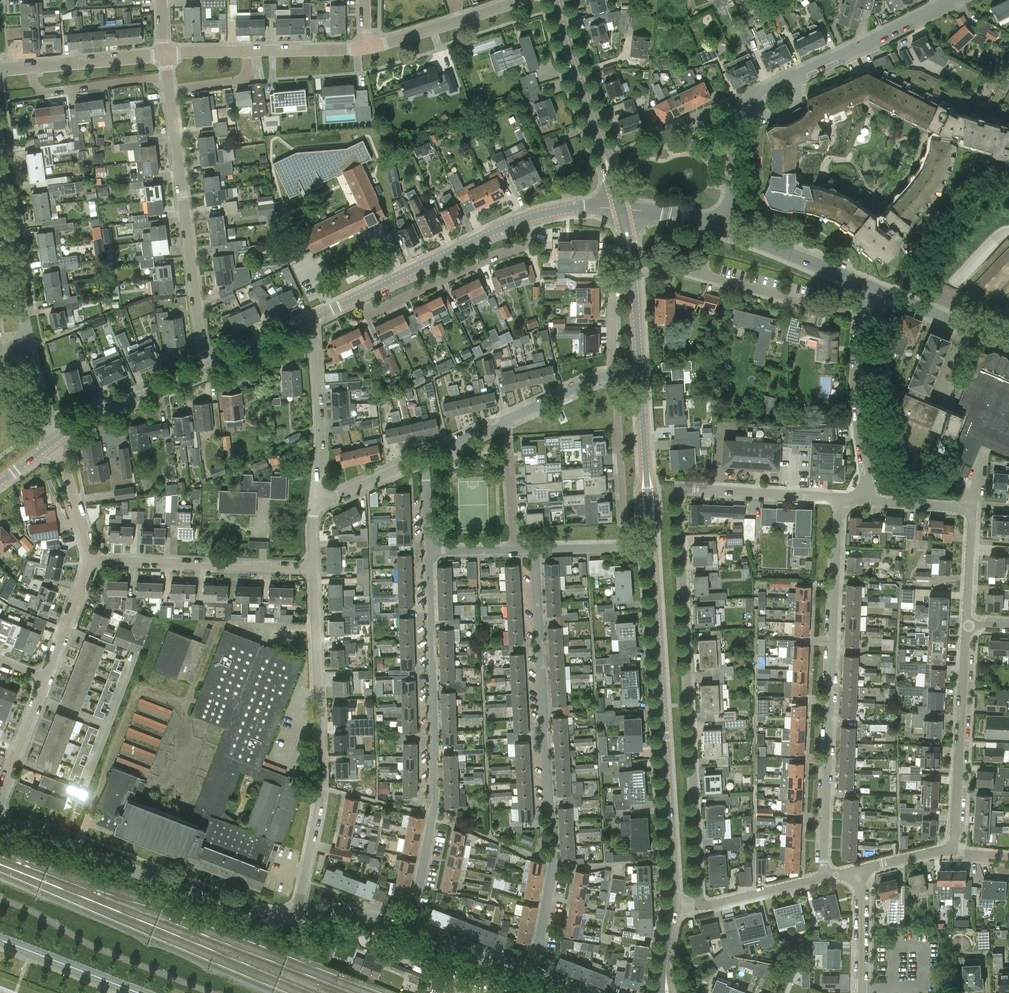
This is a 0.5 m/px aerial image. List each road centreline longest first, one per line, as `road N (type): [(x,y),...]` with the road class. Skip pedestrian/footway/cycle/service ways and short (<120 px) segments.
road 1 (residential): [(533,977),(553,863),(535,549)]
road 2 (residential): [(701,906),(678,487)]
road 3 (residential): [(409,930),(435,807),(428,551)]
road 4 (residential): [(838,498),(827,878)]
road 5 (tertiary): [(674,906),(651,546)]
road 6 (residential): [(297,919),(323,787),(314,566)]
road 7 (residential): [(297,919),(242,911),(0,821)]
road 8 (residential): [(207,370),(170,90)]
road 9 (residential): [(747,114),(781,83),(951,0)]
road 10 (residential): [(954,850),(967,625)]
road 11 (residential): [(314,566),(90,561)]
road 12 (tertiary): [(622,208),(554,0)]
road 13 (residential): [(361,296),(368,313),(529,242),(528,218)]
road 14 (residential): [(426,459),(612,374)]
road 15 (residential): [(31,348),(0,152)]
road 16 (residential): [(868,499),(855,414),(860,312)]
road 17 (residential): [(314,318),(316,503)]
road 18 (tertiary): [(361,296),(528,218)]
road 19 (tertiary): [(651,546),(640,372)]
road 20 (residential): [(626,546),(615,374)]
road 21 (residential): [(860,312),(697,273)]
road 22 (tertiary): [(640,372),(622,208)]
road 23 (tertiary): [(58,439),(207,370)]
road 24 (residential): [(838,498),(678,487)]
road 25 (residential): [(367,48),(520,0)]
road 26 (residential): [(868,285),(725,229)]
road 27 (residential): [(1008,345),(868,285)]
road 28 (tertiary): [(0,940),(140,992)]
road 29 (residential): [(167,77),(48,91),(31,67)]
road 30 (residential): [(31,67),(165,55)]
road 31 (residential): [(533,977),(409,930)]
road 32 (residential): [(0,800),(47,679)]
road 33 (residential): [(701,906),(827,878)]
road 34 (residential): [(90,561),(58,439)]
road 35 (residential): [(47,679),(90,561)]
road 36 (residential): [(610,250),(612,374)]

